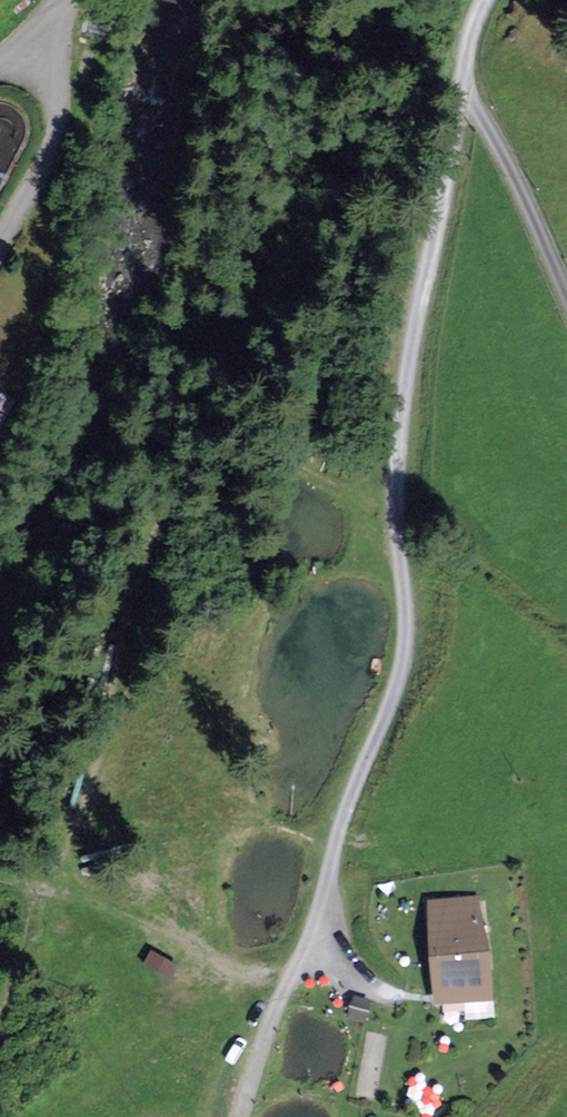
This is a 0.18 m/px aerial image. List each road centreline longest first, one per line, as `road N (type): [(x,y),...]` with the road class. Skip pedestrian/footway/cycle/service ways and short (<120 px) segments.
road 1 (track): [(322,902),(345,811),(405,663),(397,490),(402,399),(455,88),(485,0)]
road 2 (track): [(455,88),(496,139),(566,293)]
road 3 (track): [(322,902),(242,1116)]

